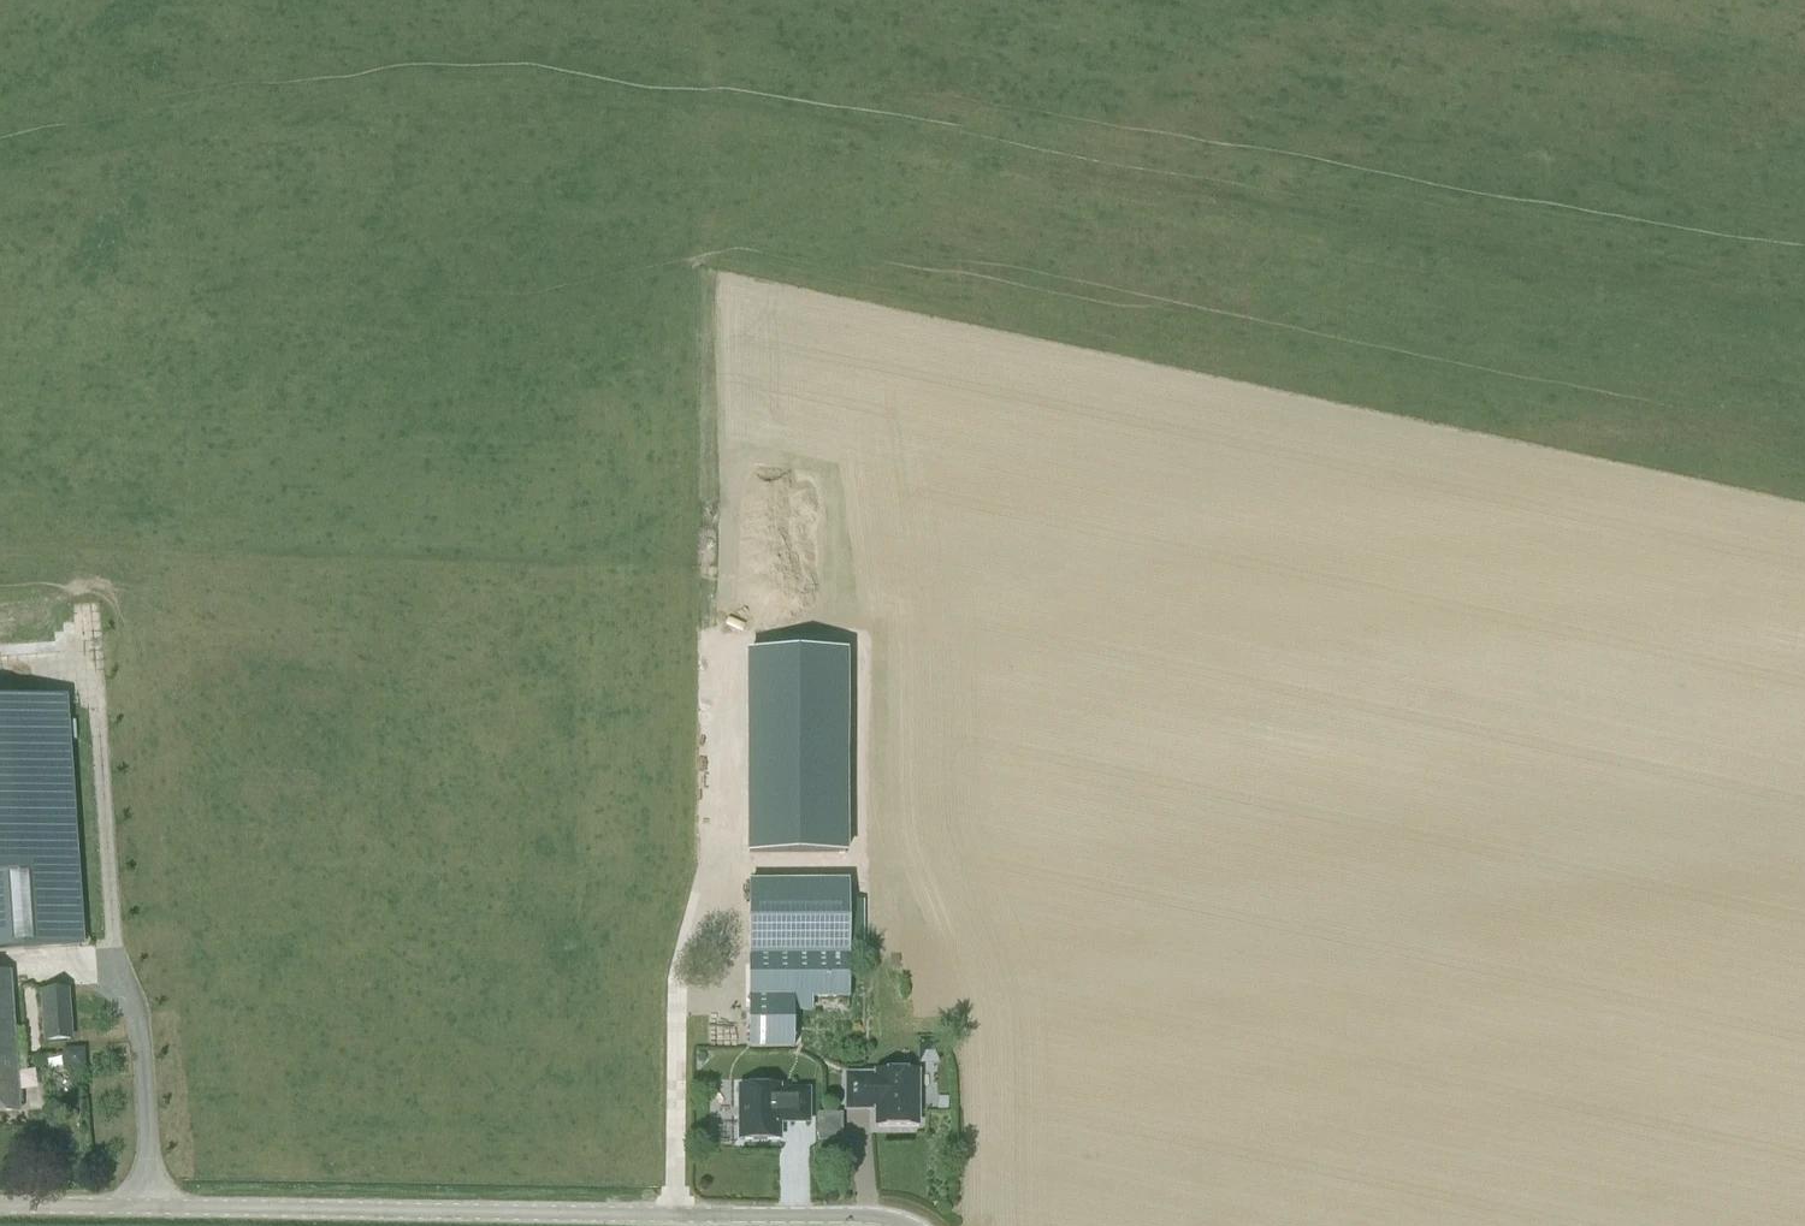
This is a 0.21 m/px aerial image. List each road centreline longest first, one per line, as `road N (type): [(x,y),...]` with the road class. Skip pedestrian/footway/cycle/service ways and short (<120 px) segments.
road 1 (unclassified): [(902,1225),(875,1216),(0,1201)]

